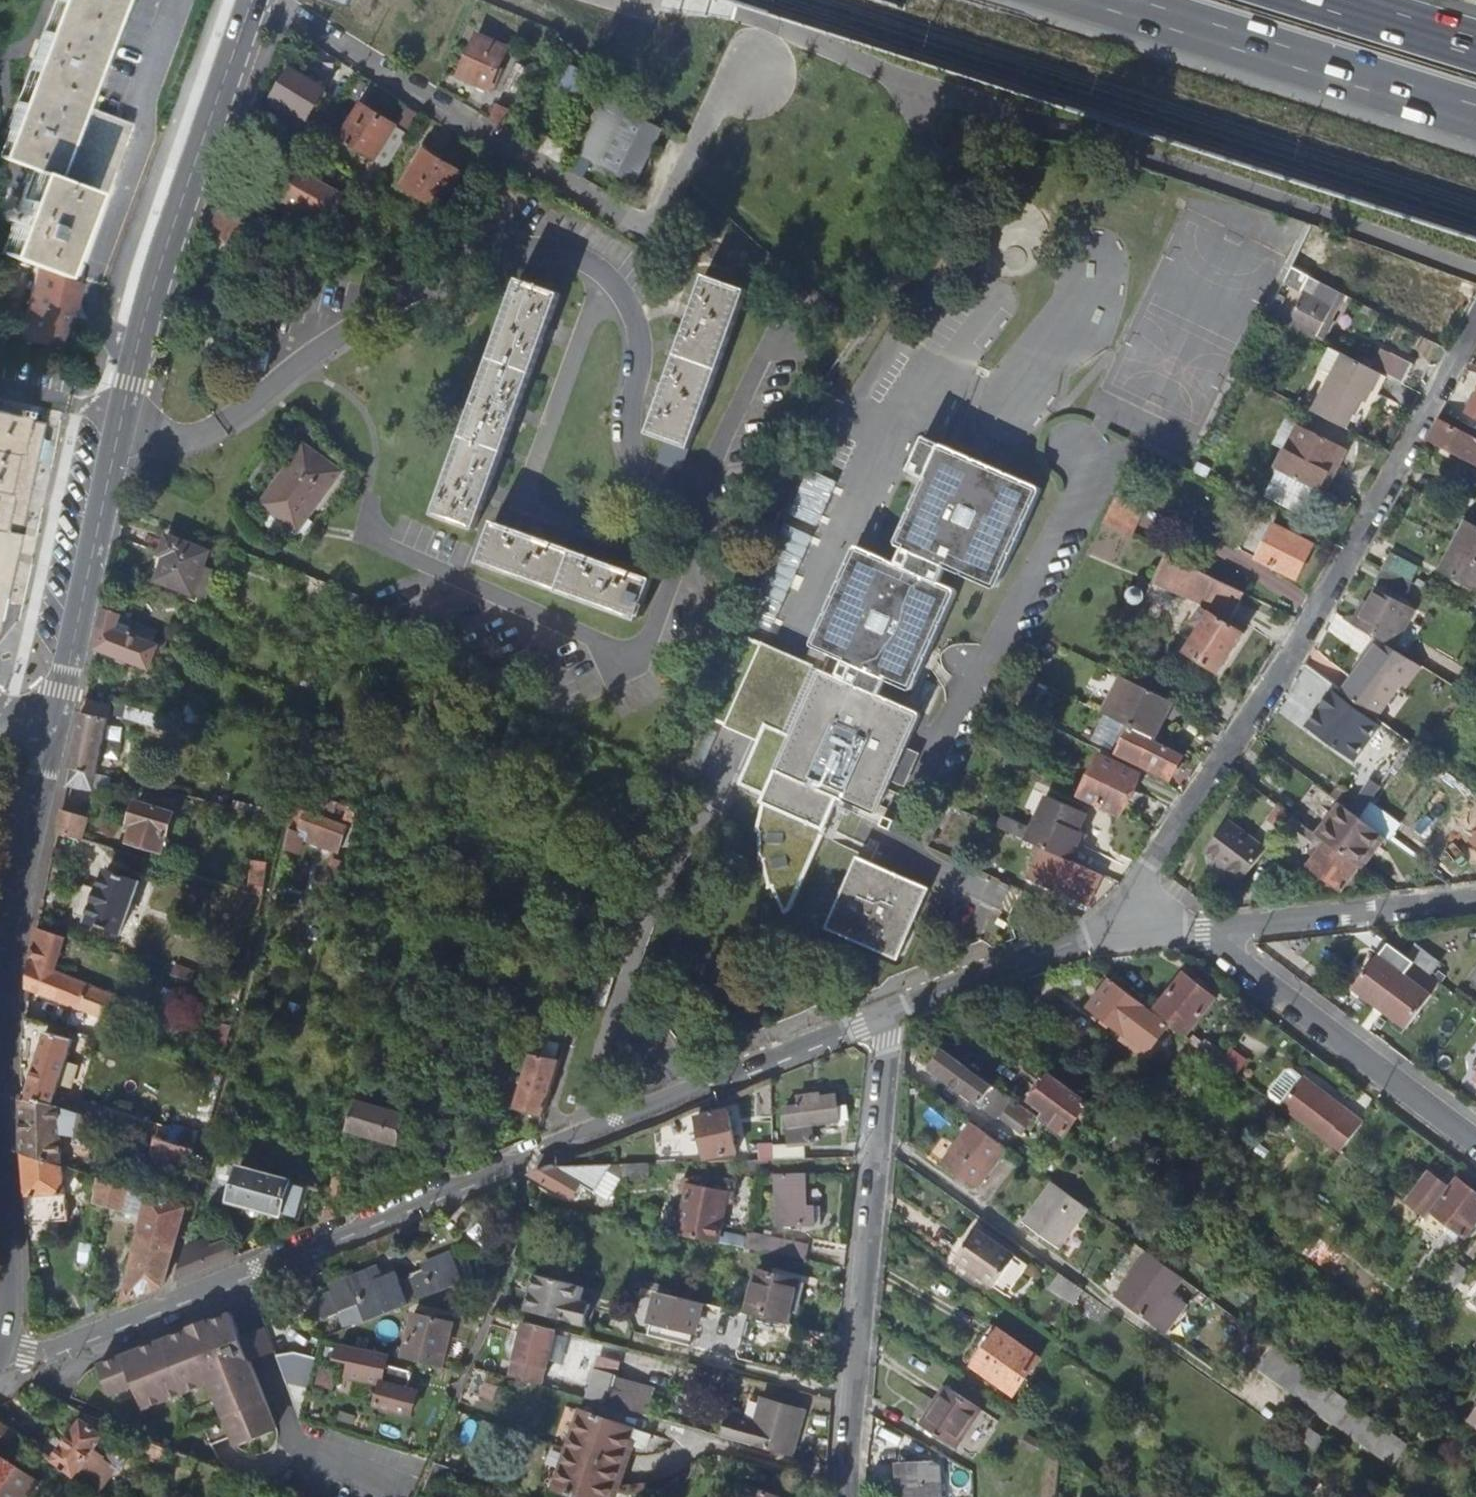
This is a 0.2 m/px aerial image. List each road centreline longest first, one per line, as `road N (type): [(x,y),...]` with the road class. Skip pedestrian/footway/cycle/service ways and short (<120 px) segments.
road 1 (residential): [(883,1014),(50,1348),(0,1345)]
road 2 (secondary): [(248,0),(125,381),(52,736)]
road 3 (residential): [(1475,313),(1294,658),(1158,860),(1125,929)]
road 4 (residential): [(269,0),(621,218),(651,221),(661,212),(696,140)]
road 5 (residential): [(851,1496),(883,1014)]
road 6 (motorway): [(1119,0),(1475,110)]
road 7 (residential): [(1202,932),(1475,1143)]
road 8 (residential): [(1475,901),(1202,932)]
road 9 (secondary): [(52,736),(0,986)]
road 10 (residential): [(1073,943),(883,1014)]
road 11 (secondary): [(0,1171),(7,1299),(0,1339)]
road 12 (motorway): [(1475,47),(1322,0)]

